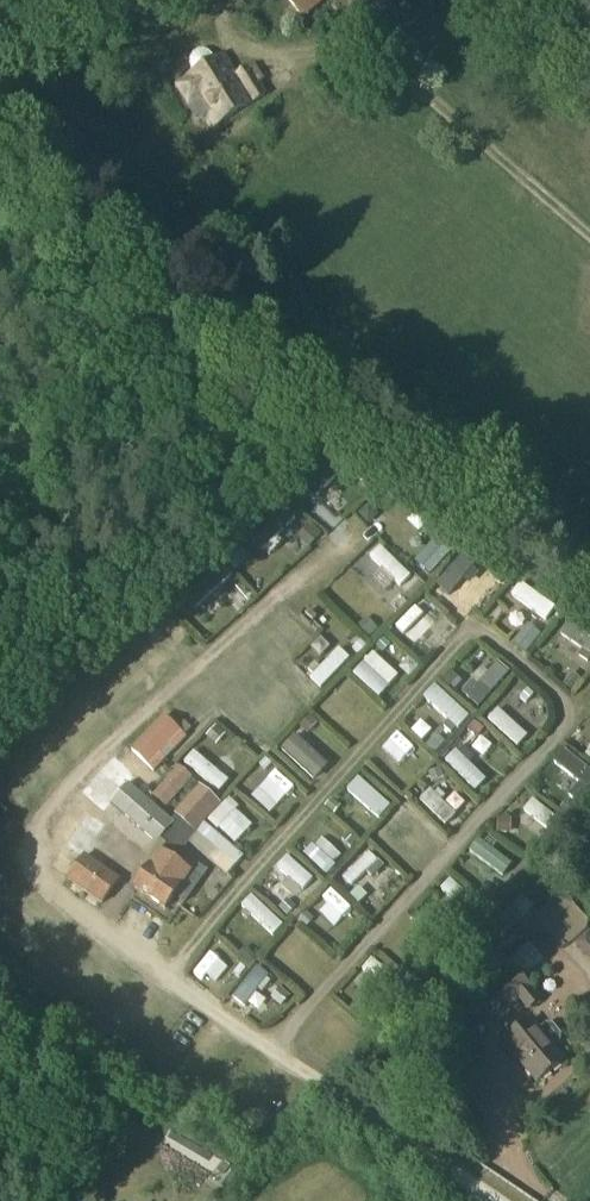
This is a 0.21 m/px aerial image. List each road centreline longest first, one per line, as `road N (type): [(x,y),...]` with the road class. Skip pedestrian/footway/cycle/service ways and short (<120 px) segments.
road 1 (track): [(474,627),(165,977)]
road 2 (track): [(346,548),(290,586),(193,674),(270,753)]

